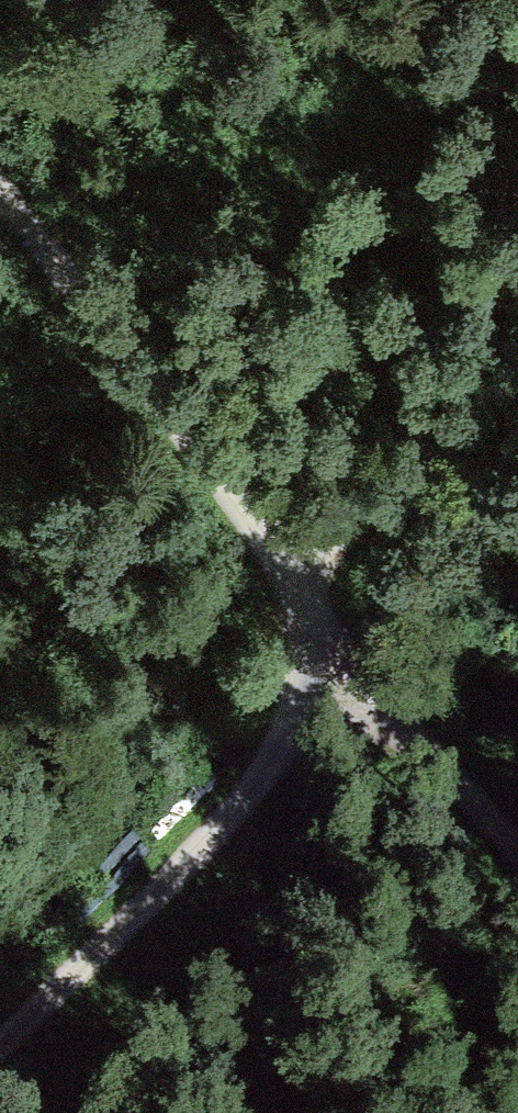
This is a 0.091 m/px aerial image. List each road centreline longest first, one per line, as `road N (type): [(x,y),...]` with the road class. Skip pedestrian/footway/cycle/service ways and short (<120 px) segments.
road 1 (track): [(0,177),(284,550),(356,673),(517,842)]
road 2 (track): [(356,673),(0,1046)]
road 3 (track): [(284,550),(517,371)]

